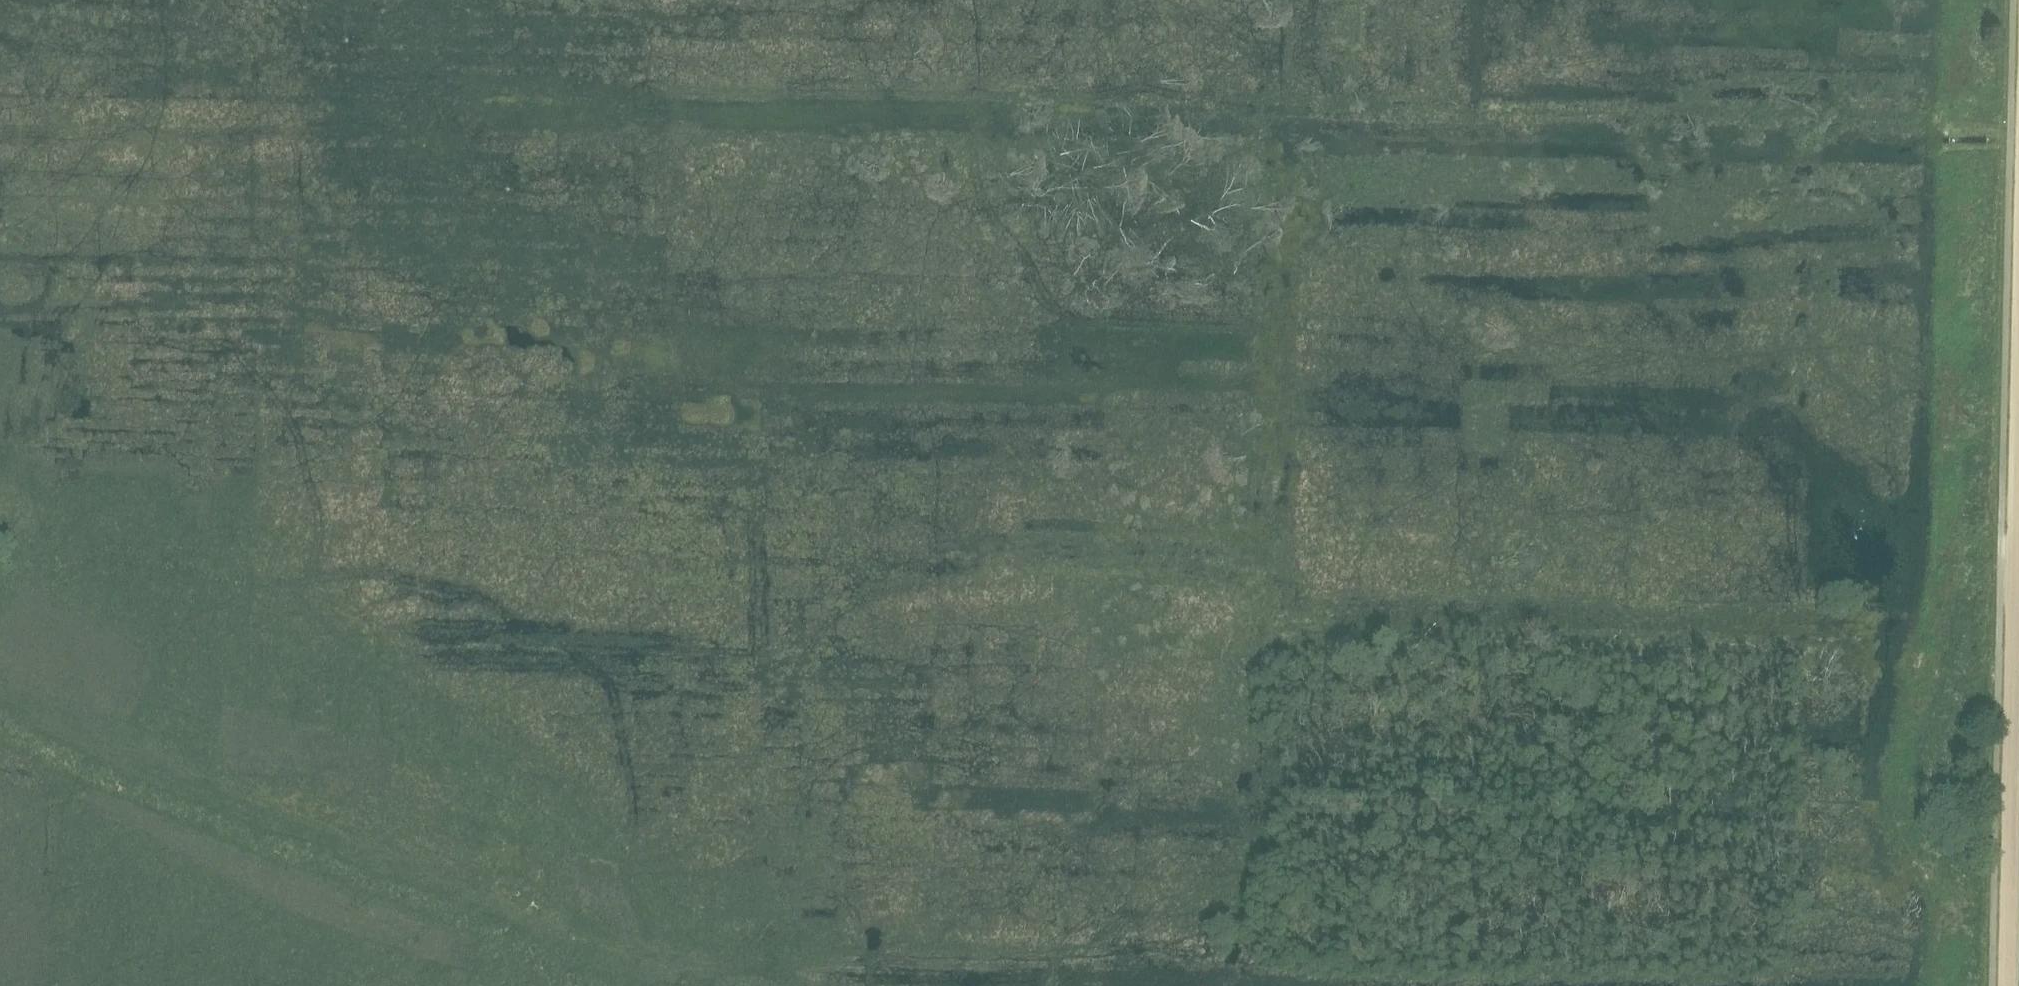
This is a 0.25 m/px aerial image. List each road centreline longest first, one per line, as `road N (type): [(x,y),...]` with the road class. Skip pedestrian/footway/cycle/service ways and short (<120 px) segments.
road 1 (track): [(2018,493),(2008,985)]

